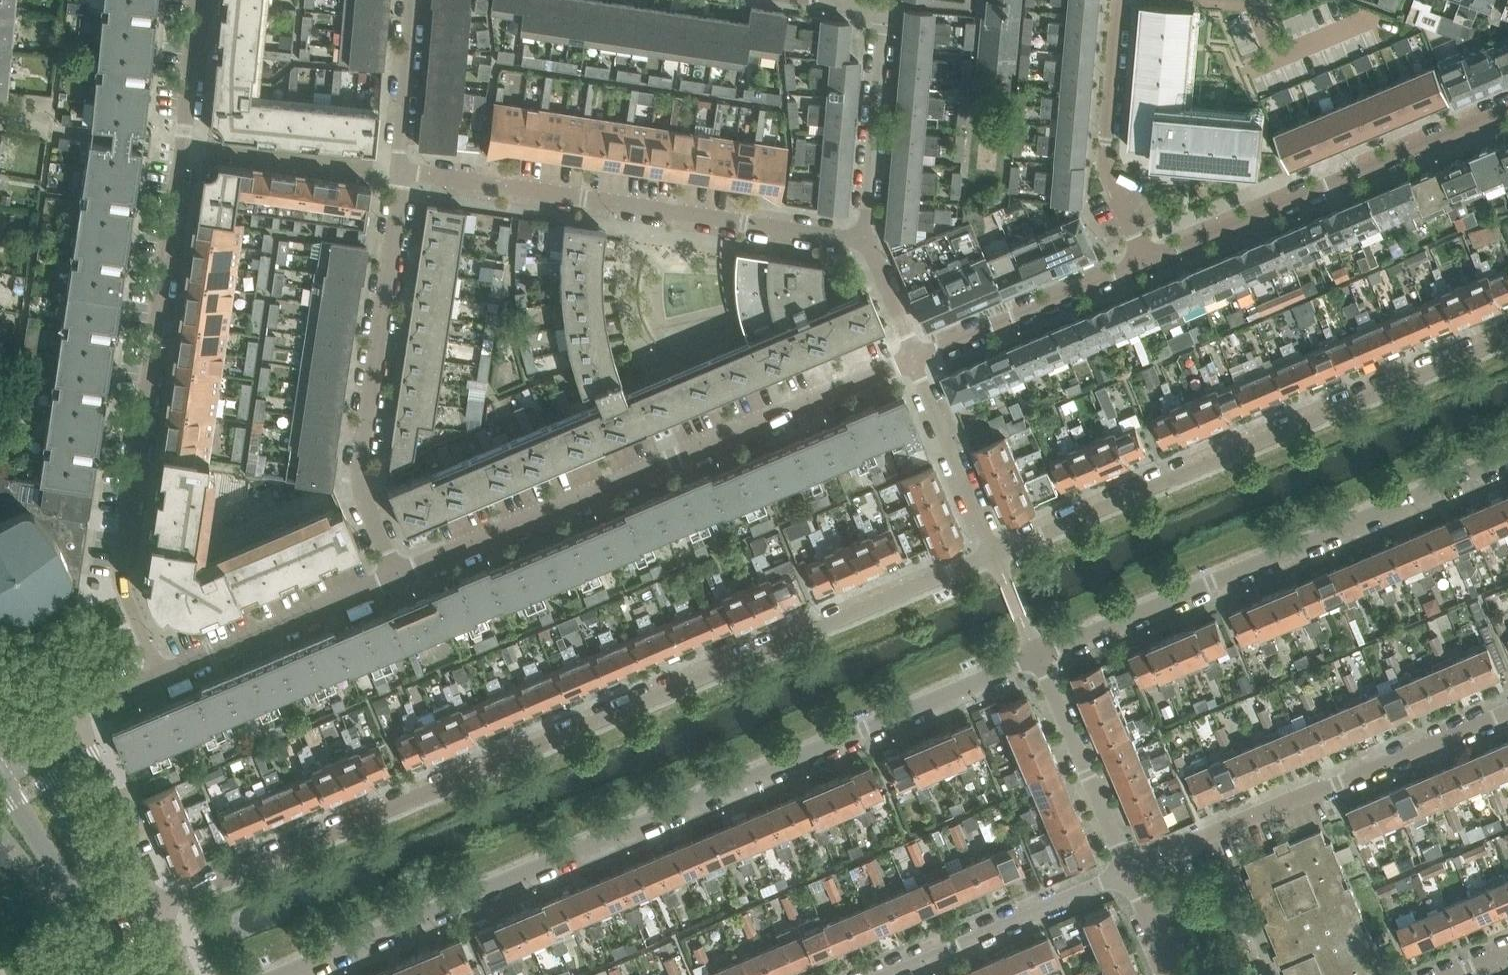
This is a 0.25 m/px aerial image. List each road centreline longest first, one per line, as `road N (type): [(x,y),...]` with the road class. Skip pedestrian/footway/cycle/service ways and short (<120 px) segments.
road 1 (residential): [(995,554),(149,909)]
road 2 (residential): [(278,974),(1039,655)]
road 3 (residential): [(197,0),(119,575),(160,677)]
road 4 (residential): [(393,578),(912,359)]
road 5 (residential): [(1507,337),(995,554)]
road 6 (residential): [(1039,655),(1507,458)]
road 7 (residential): [(863,240),(399,172)]
road 8 (residential): [(393,578),(357,486),(399,172)]
road 9 (residential): [(1507,711),(1129,871)]
road 10 (residential): [(1507,106),(1145,261)]
road 11 (residential): [(863,240),(882,5),(845,0)]
road 12 (residential): [(1145,261),(1105,165),(1118,0)]
road 13 (residential): [(1129,871),(883,974)]
road 14 (secondary): [(146,974),(17,751)]
road 15 (residential): [(160,677),(393,578)]
road 16 (residential): [(1145,261),(912,359)]
road 17 (residential): [(1129,871),(1039,655)]
road 18 (secondary): [(0,788),(120,974)]
road 19 (residential): [(995,554),(912,359)]
road 20 (residential): [(149,909),(72,713)]
road 21 (residential): [(399,172),(413,0)]
road 22 (residential): [(912,359),(863,240)]

